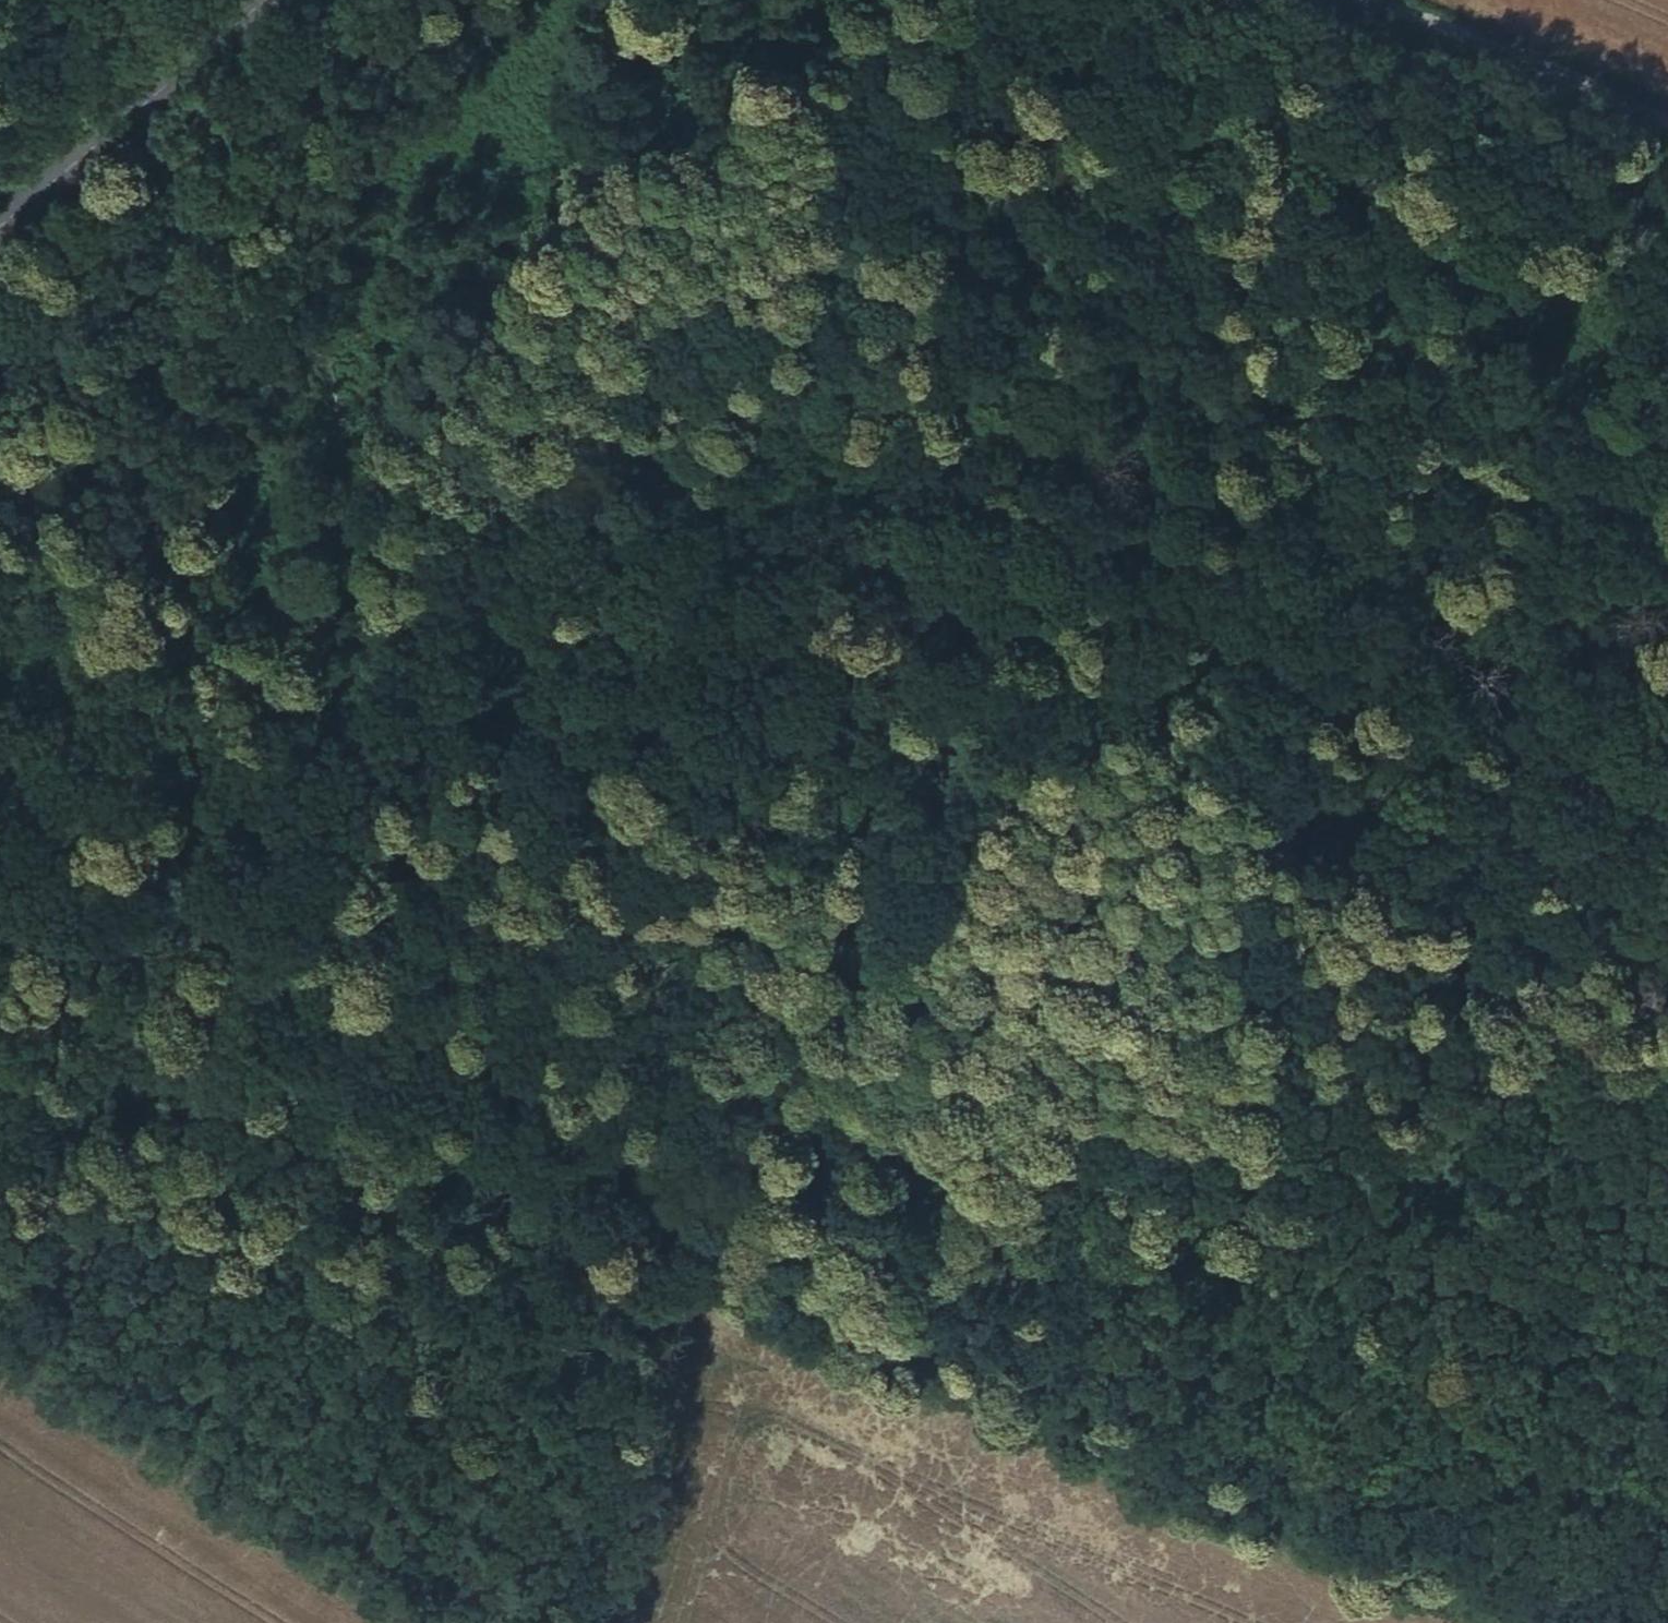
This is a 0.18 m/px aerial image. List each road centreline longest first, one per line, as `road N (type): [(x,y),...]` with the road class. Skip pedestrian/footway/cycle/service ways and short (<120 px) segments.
road 1 (tertiary): [(240,0),(0,205)]
road 2 (track): [(1667,125),(1380,0)]

